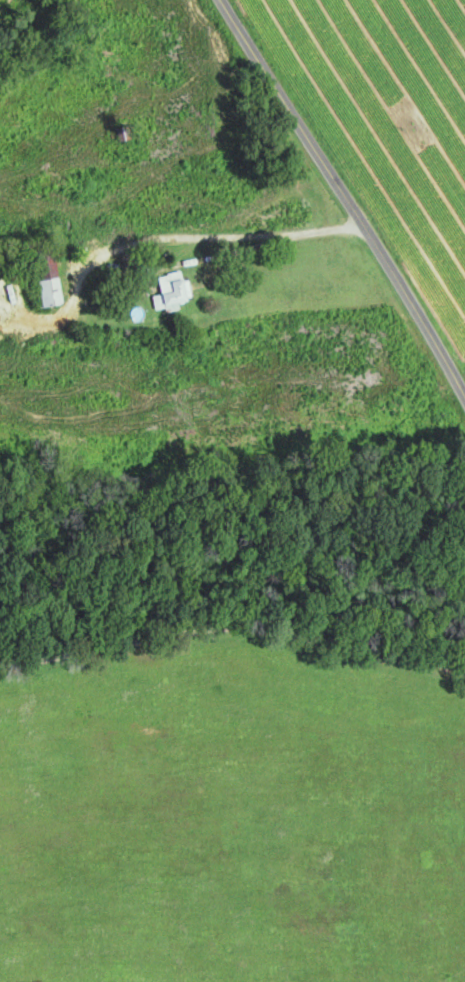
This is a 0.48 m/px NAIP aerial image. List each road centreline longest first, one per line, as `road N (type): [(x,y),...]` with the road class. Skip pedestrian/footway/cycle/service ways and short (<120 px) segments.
road 1 (tertiary): [(464,400),(222,0)]

